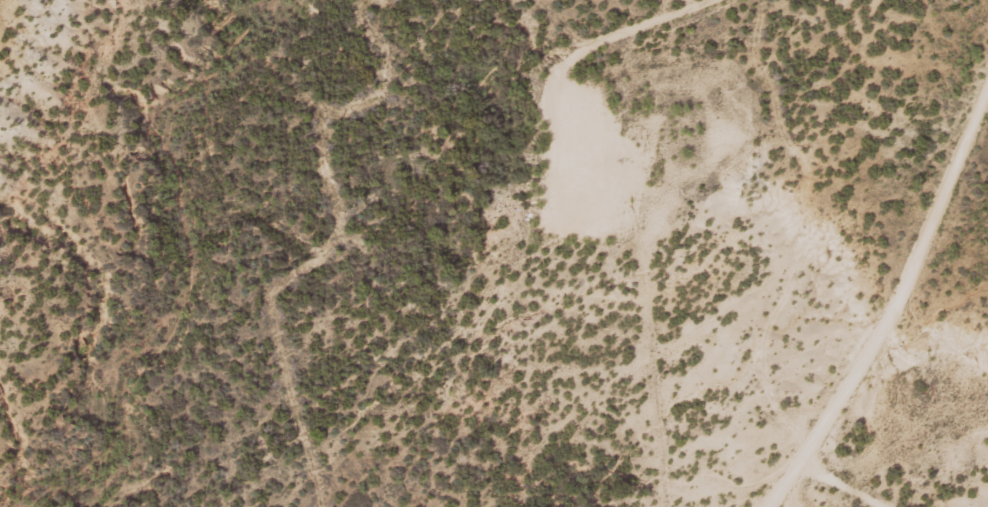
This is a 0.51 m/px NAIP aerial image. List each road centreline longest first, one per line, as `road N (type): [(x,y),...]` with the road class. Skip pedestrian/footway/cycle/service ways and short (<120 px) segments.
road 1 (track): [(774,506),(929,261),(987,75)]

